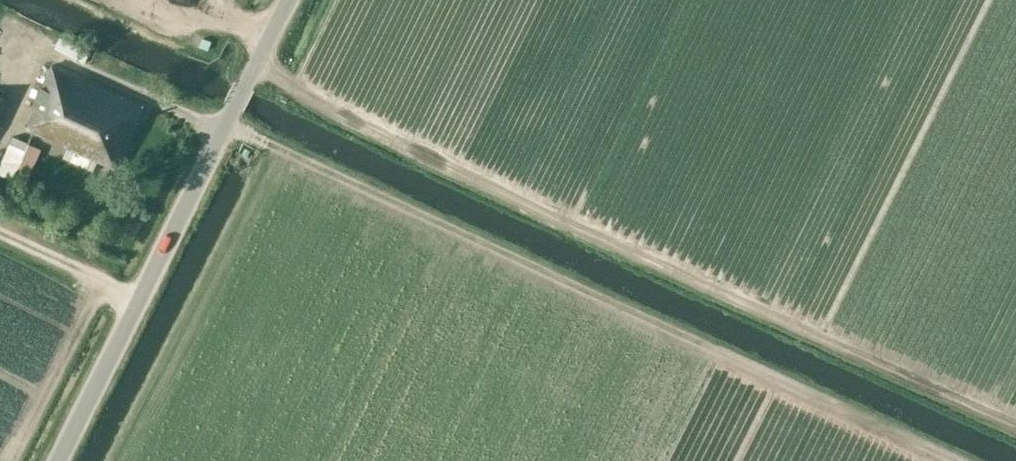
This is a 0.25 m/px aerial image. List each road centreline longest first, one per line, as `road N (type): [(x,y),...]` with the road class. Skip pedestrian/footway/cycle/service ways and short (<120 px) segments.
road 1 (track): [(258,62),(303,92),(569,223),(1015,426)]
road 2 (track): [(950,460),(227,124)]
road 3 (unclassified): [(58,460),(289,0)]
road 4 (track): [(0,232),(139,302)]

